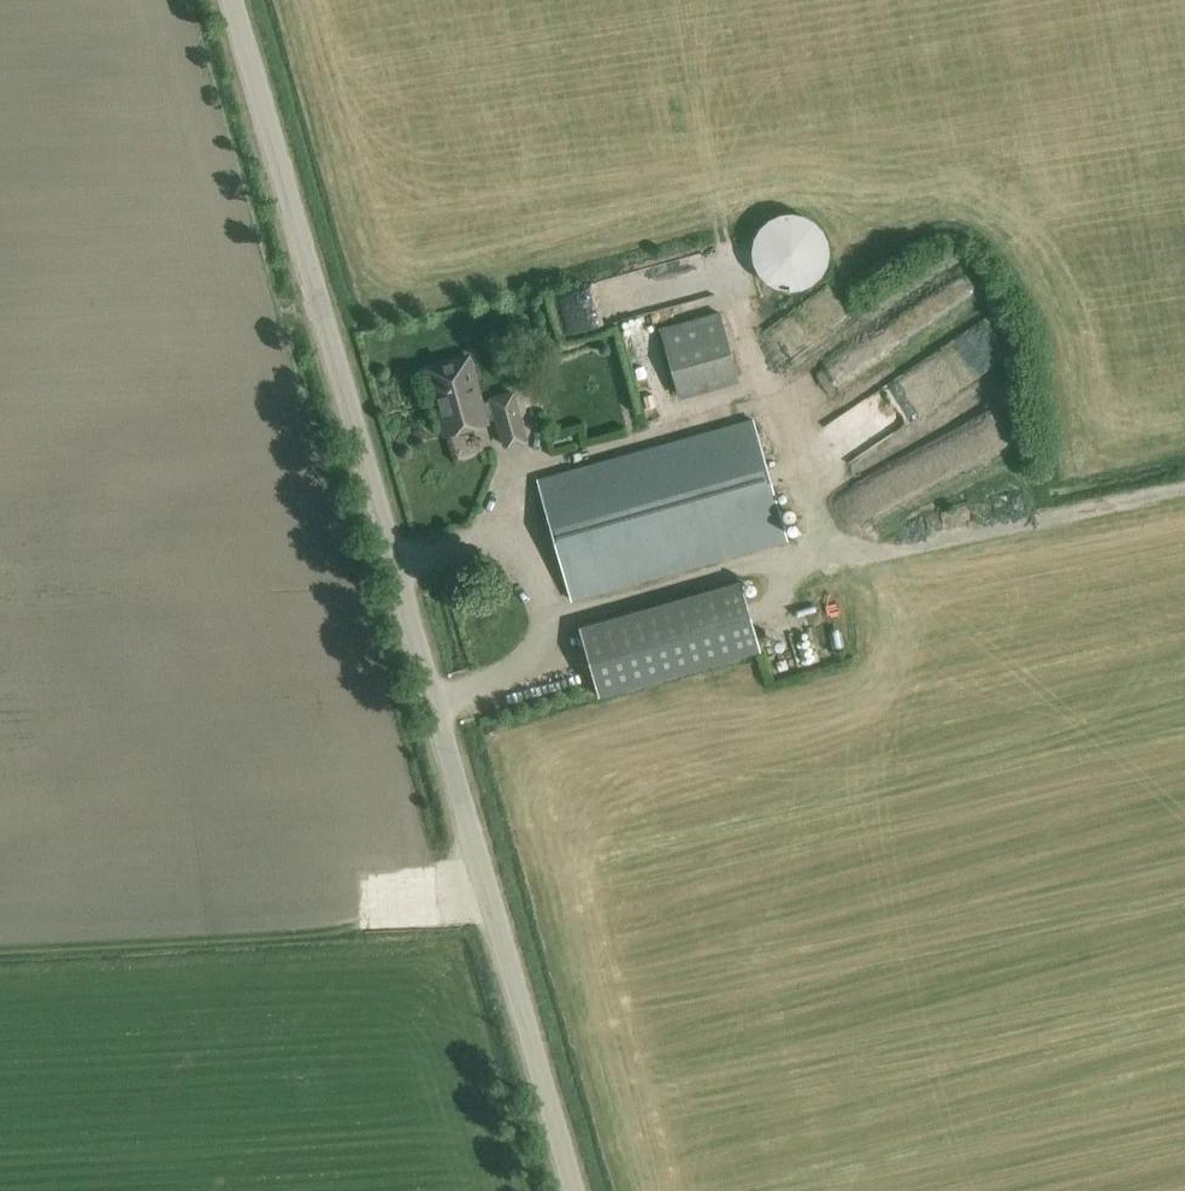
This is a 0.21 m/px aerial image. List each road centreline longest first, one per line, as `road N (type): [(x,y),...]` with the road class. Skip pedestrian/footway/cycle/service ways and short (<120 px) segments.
road 1 (unclassified): [(574,1190),(232,0)]

